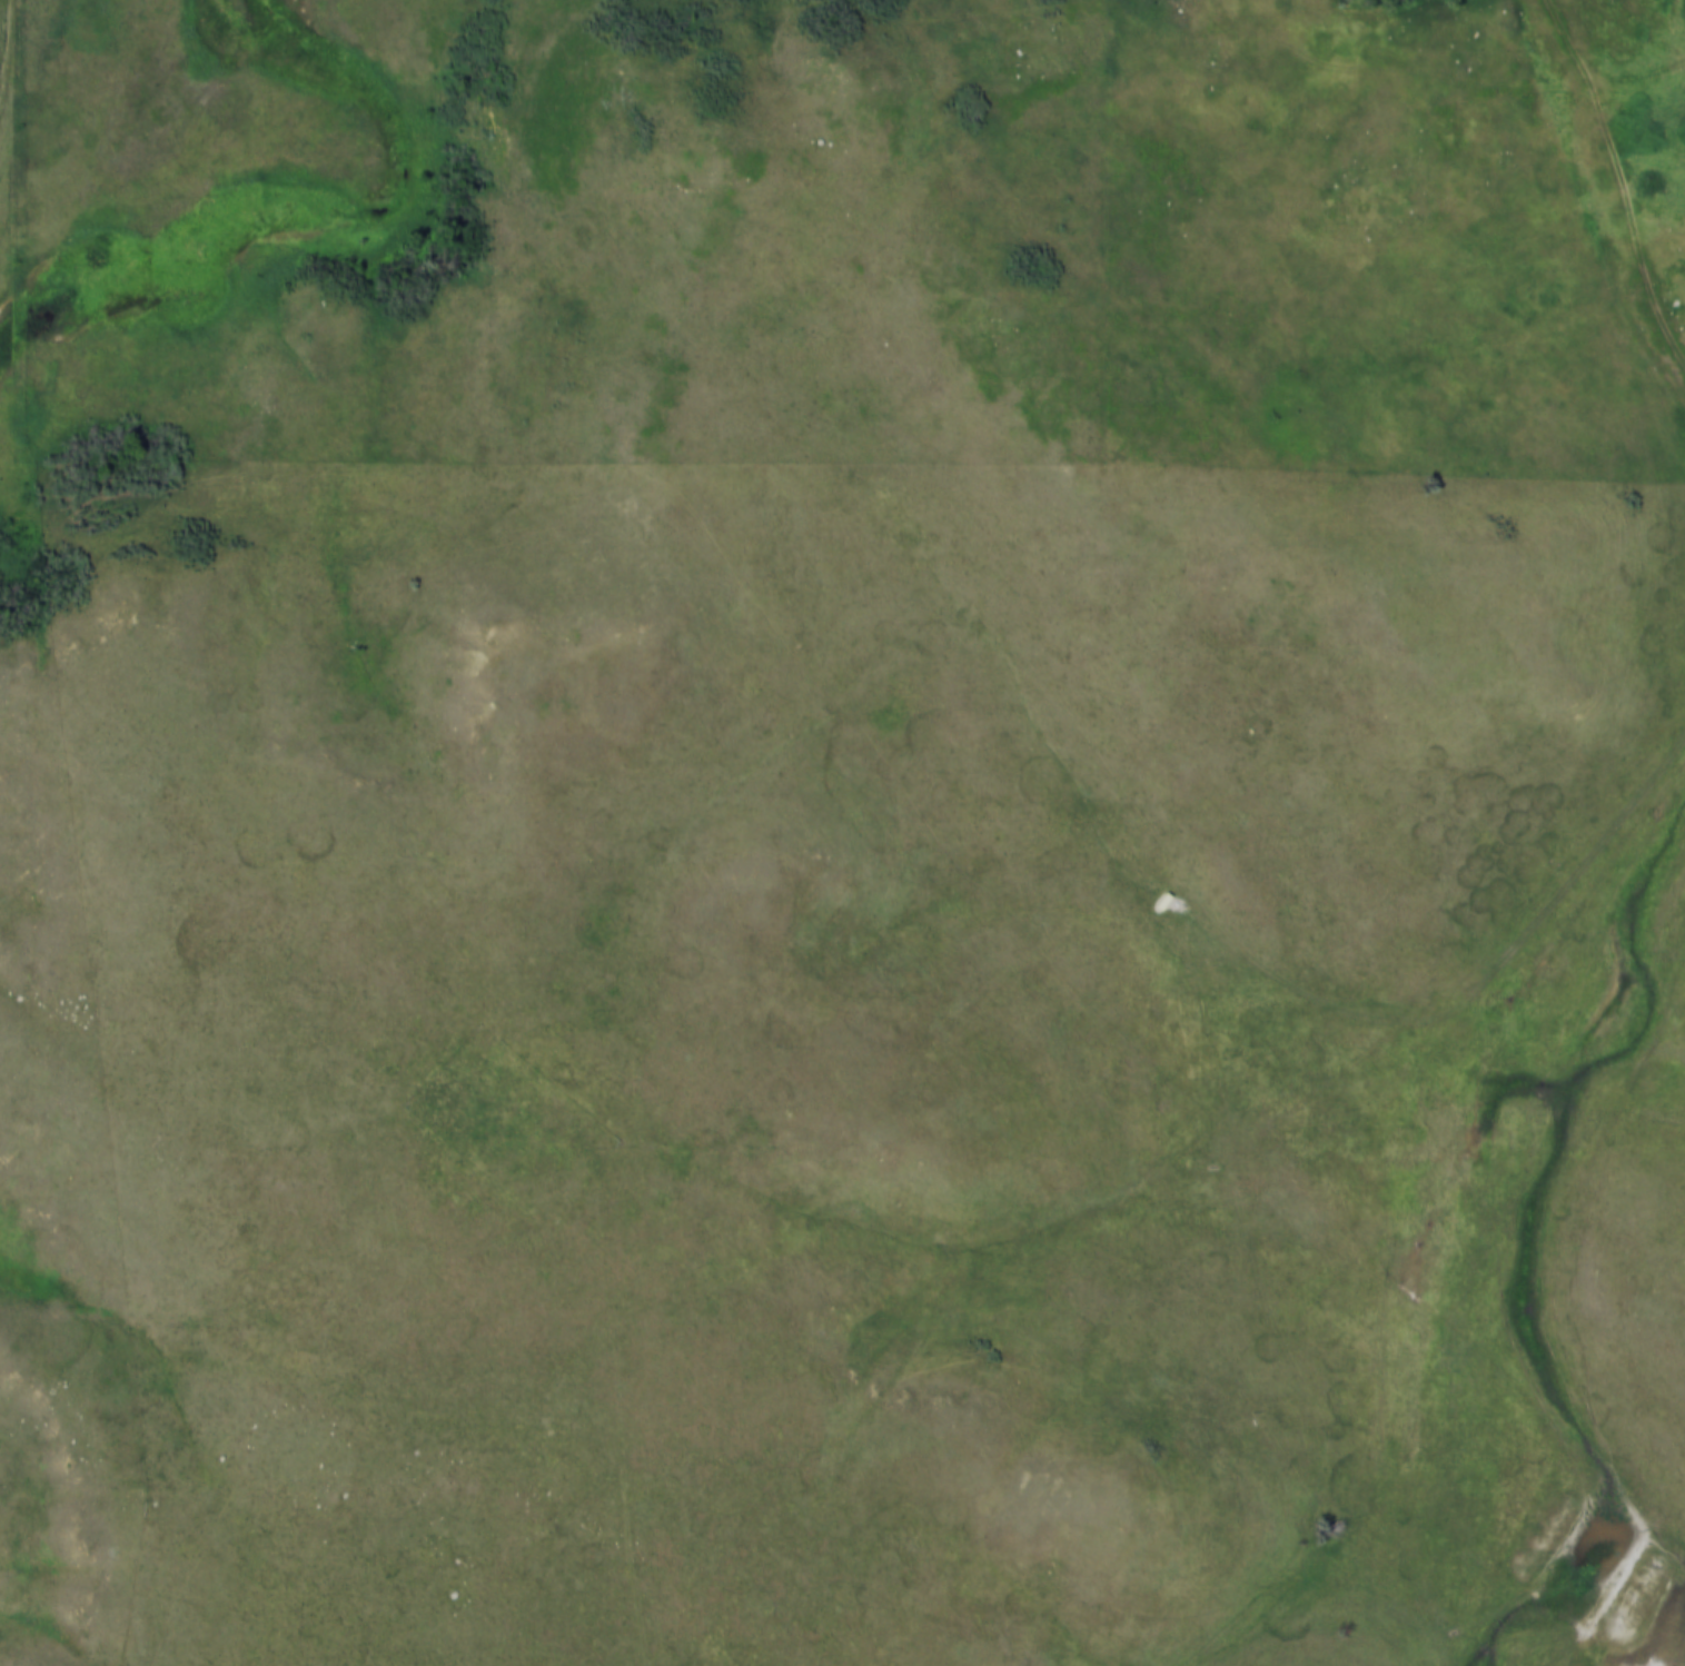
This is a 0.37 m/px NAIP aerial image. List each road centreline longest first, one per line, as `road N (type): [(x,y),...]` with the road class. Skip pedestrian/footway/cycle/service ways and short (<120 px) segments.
road 1 (track): [(1233,1665),(1364,1545),(1395,1335),(1418,1069),(1440,1020),(1475,1000),(1666,786),(1684,744)]

